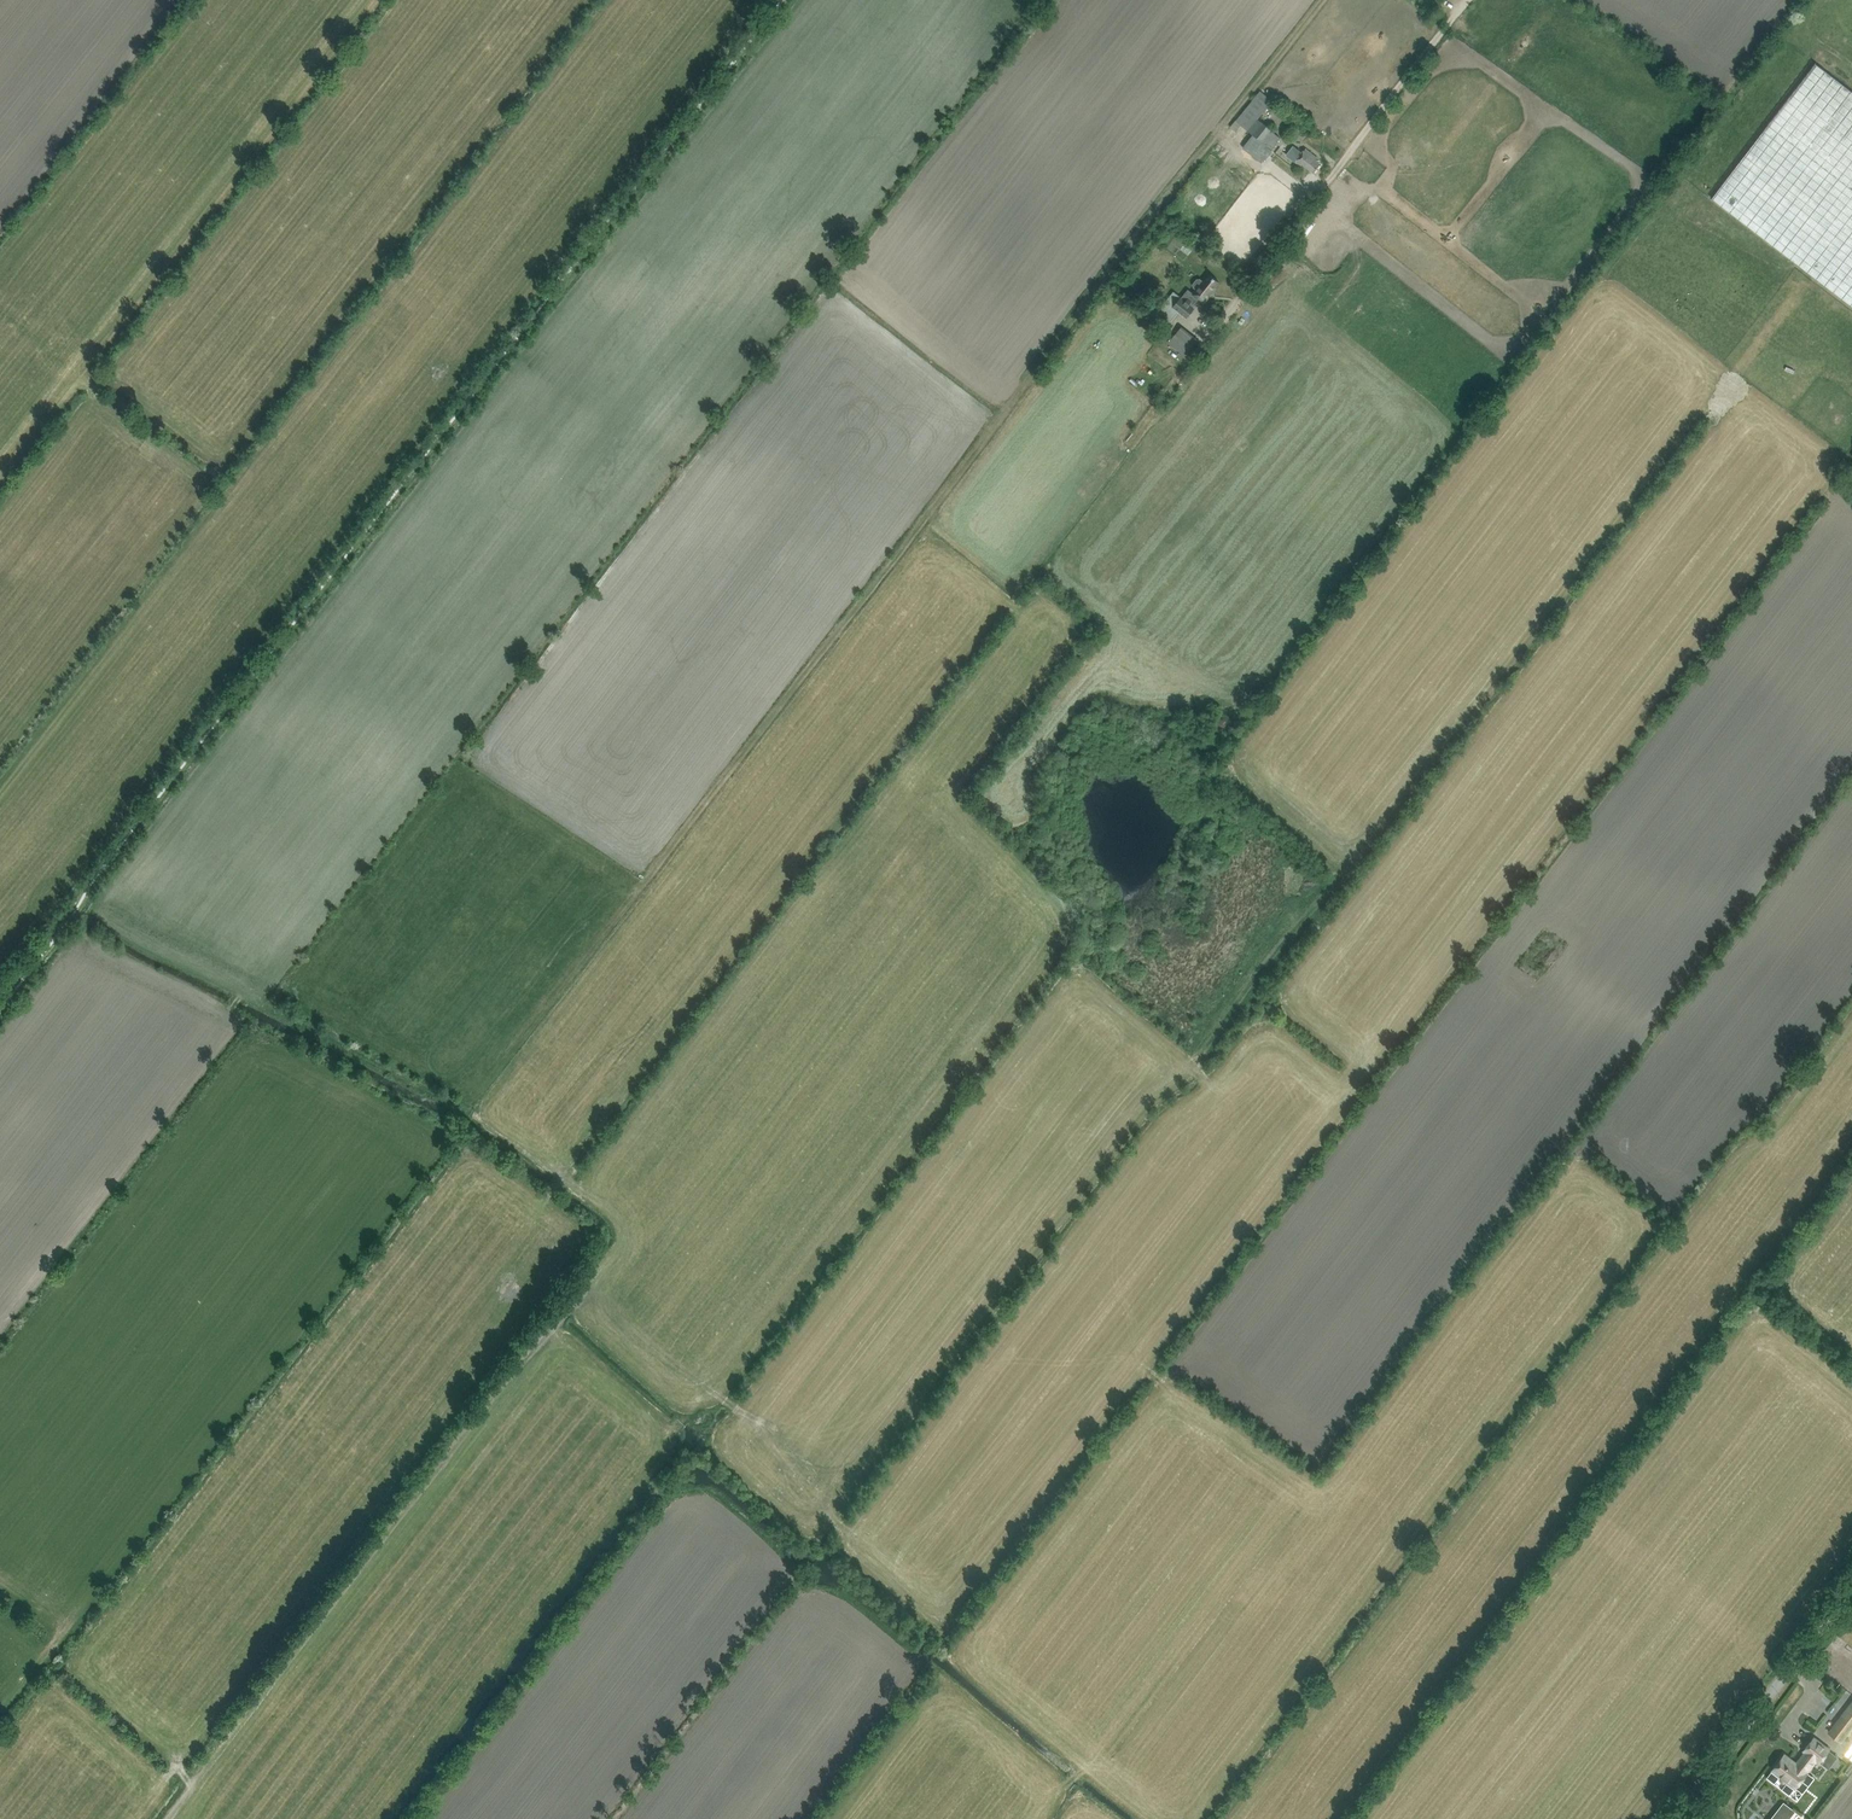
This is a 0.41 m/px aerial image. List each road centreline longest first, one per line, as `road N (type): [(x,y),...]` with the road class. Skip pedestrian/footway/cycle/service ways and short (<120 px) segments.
road 1 (unclassified): [(1215,336),(1464,0)]
road 2 (unclassified): [(1681,1818),(1851,1596)]

